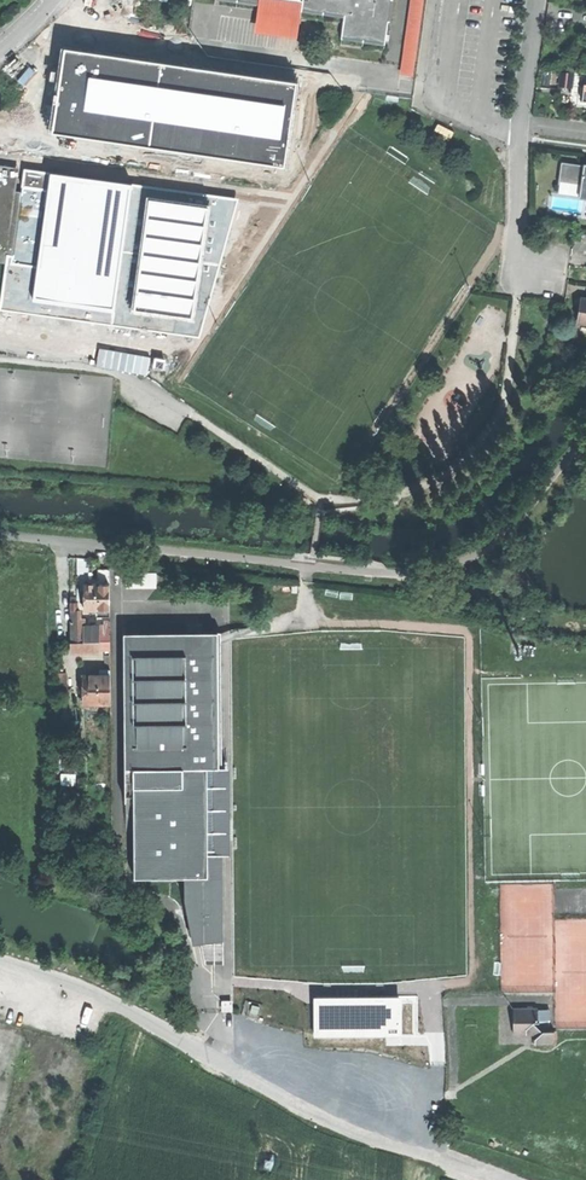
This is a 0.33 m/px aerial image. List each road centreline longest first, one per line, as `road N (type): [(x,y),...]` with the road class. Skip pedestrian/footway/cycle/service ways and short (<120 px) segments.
road 1 (residential): [(537,0),(517,190),(519,249),(535,270)]
road 2 (residential): [(0,964),(86,993),(191,1047)]

